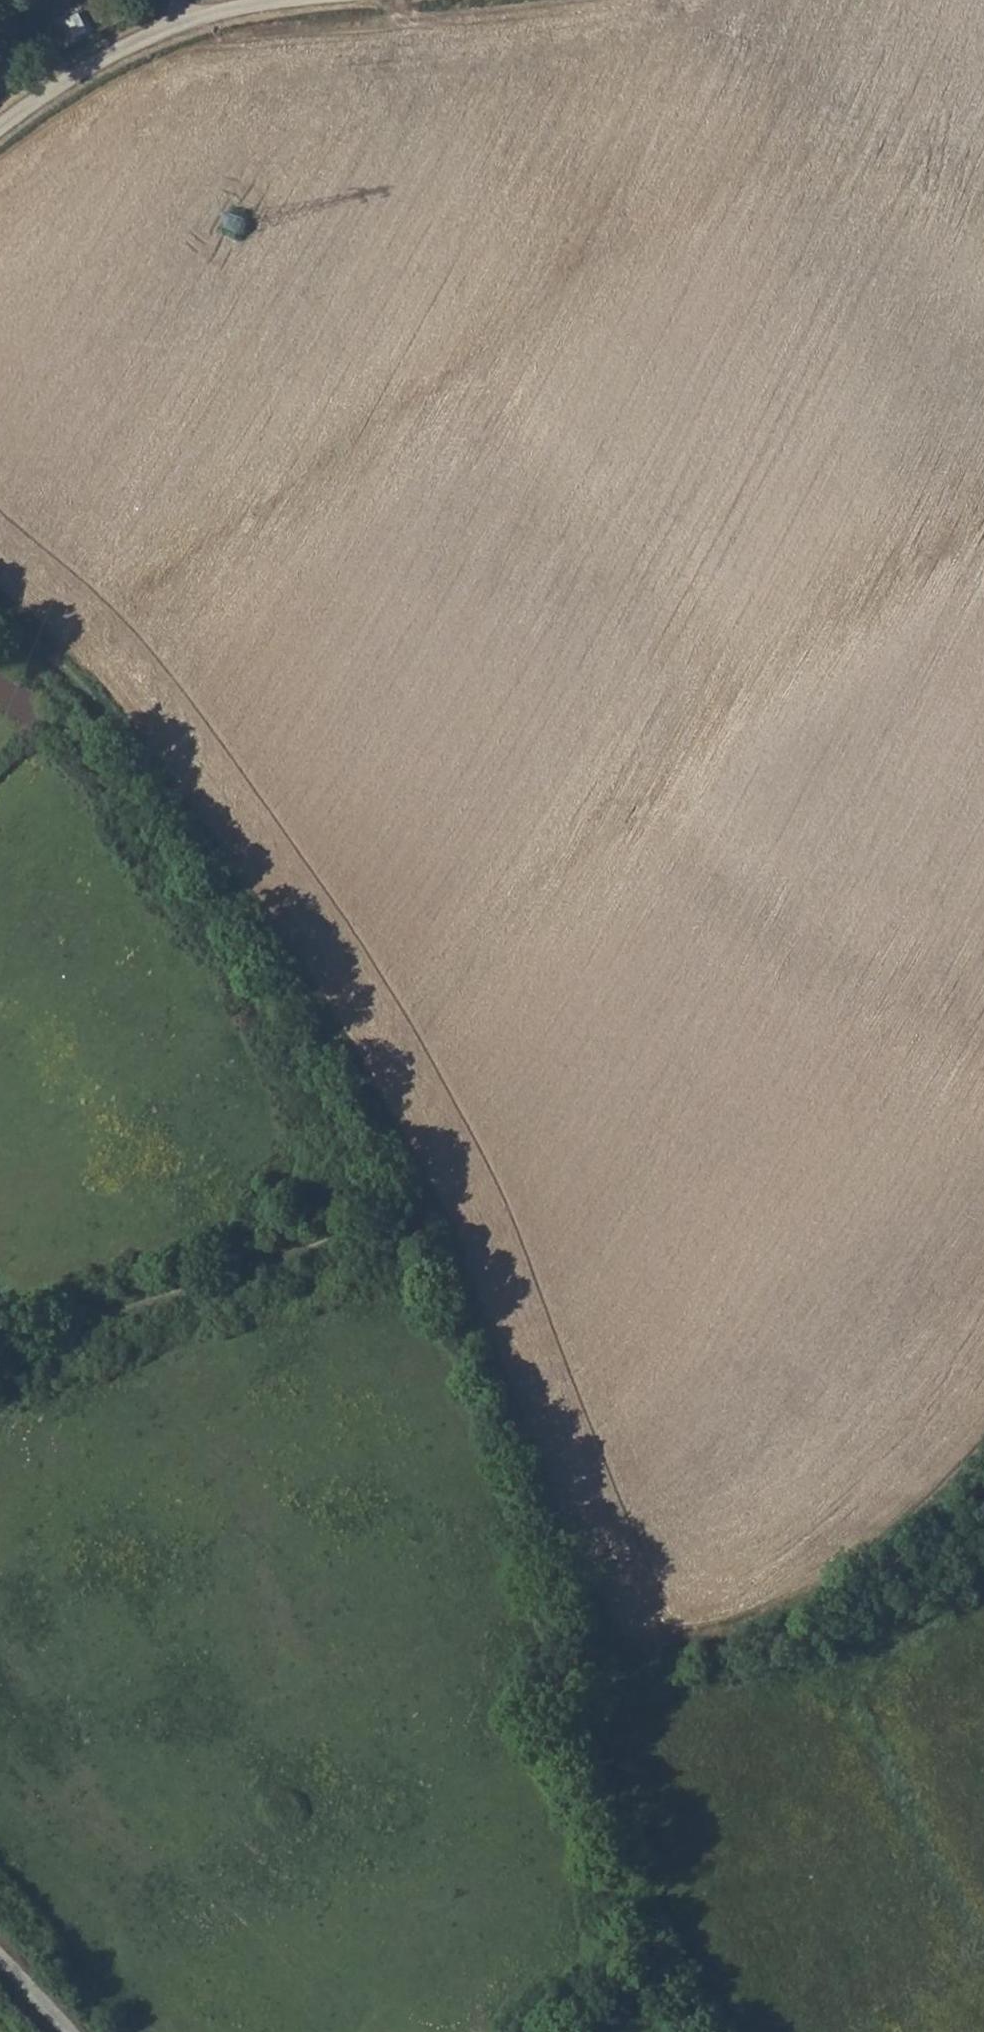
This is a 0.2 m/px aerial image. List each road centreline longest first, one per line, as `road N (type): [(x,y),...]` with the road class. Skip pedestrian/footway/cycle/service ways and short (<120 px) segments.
road 1 (unclassified): [(284,0),(180,23),(121,48),(0,125)]

